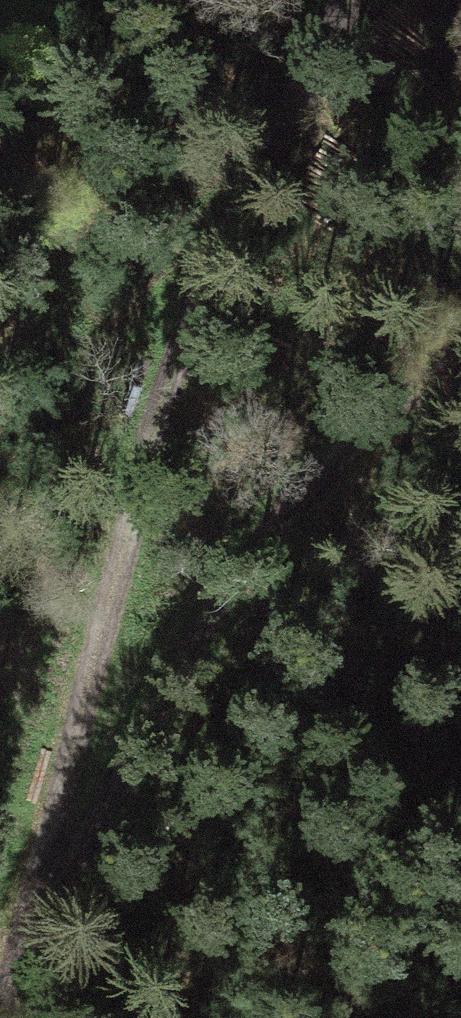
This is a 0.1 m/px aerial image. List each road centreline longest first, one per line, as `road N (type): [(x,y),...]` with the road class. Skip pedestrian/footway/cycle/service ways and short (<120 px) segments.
road 1 (track): [(25,958),(116,678),(185,373),(245,203),(352,0)]
road 2 (track): [(460,346),(340,441),(261,528),(182,636),(25,958),(10,1017)]

